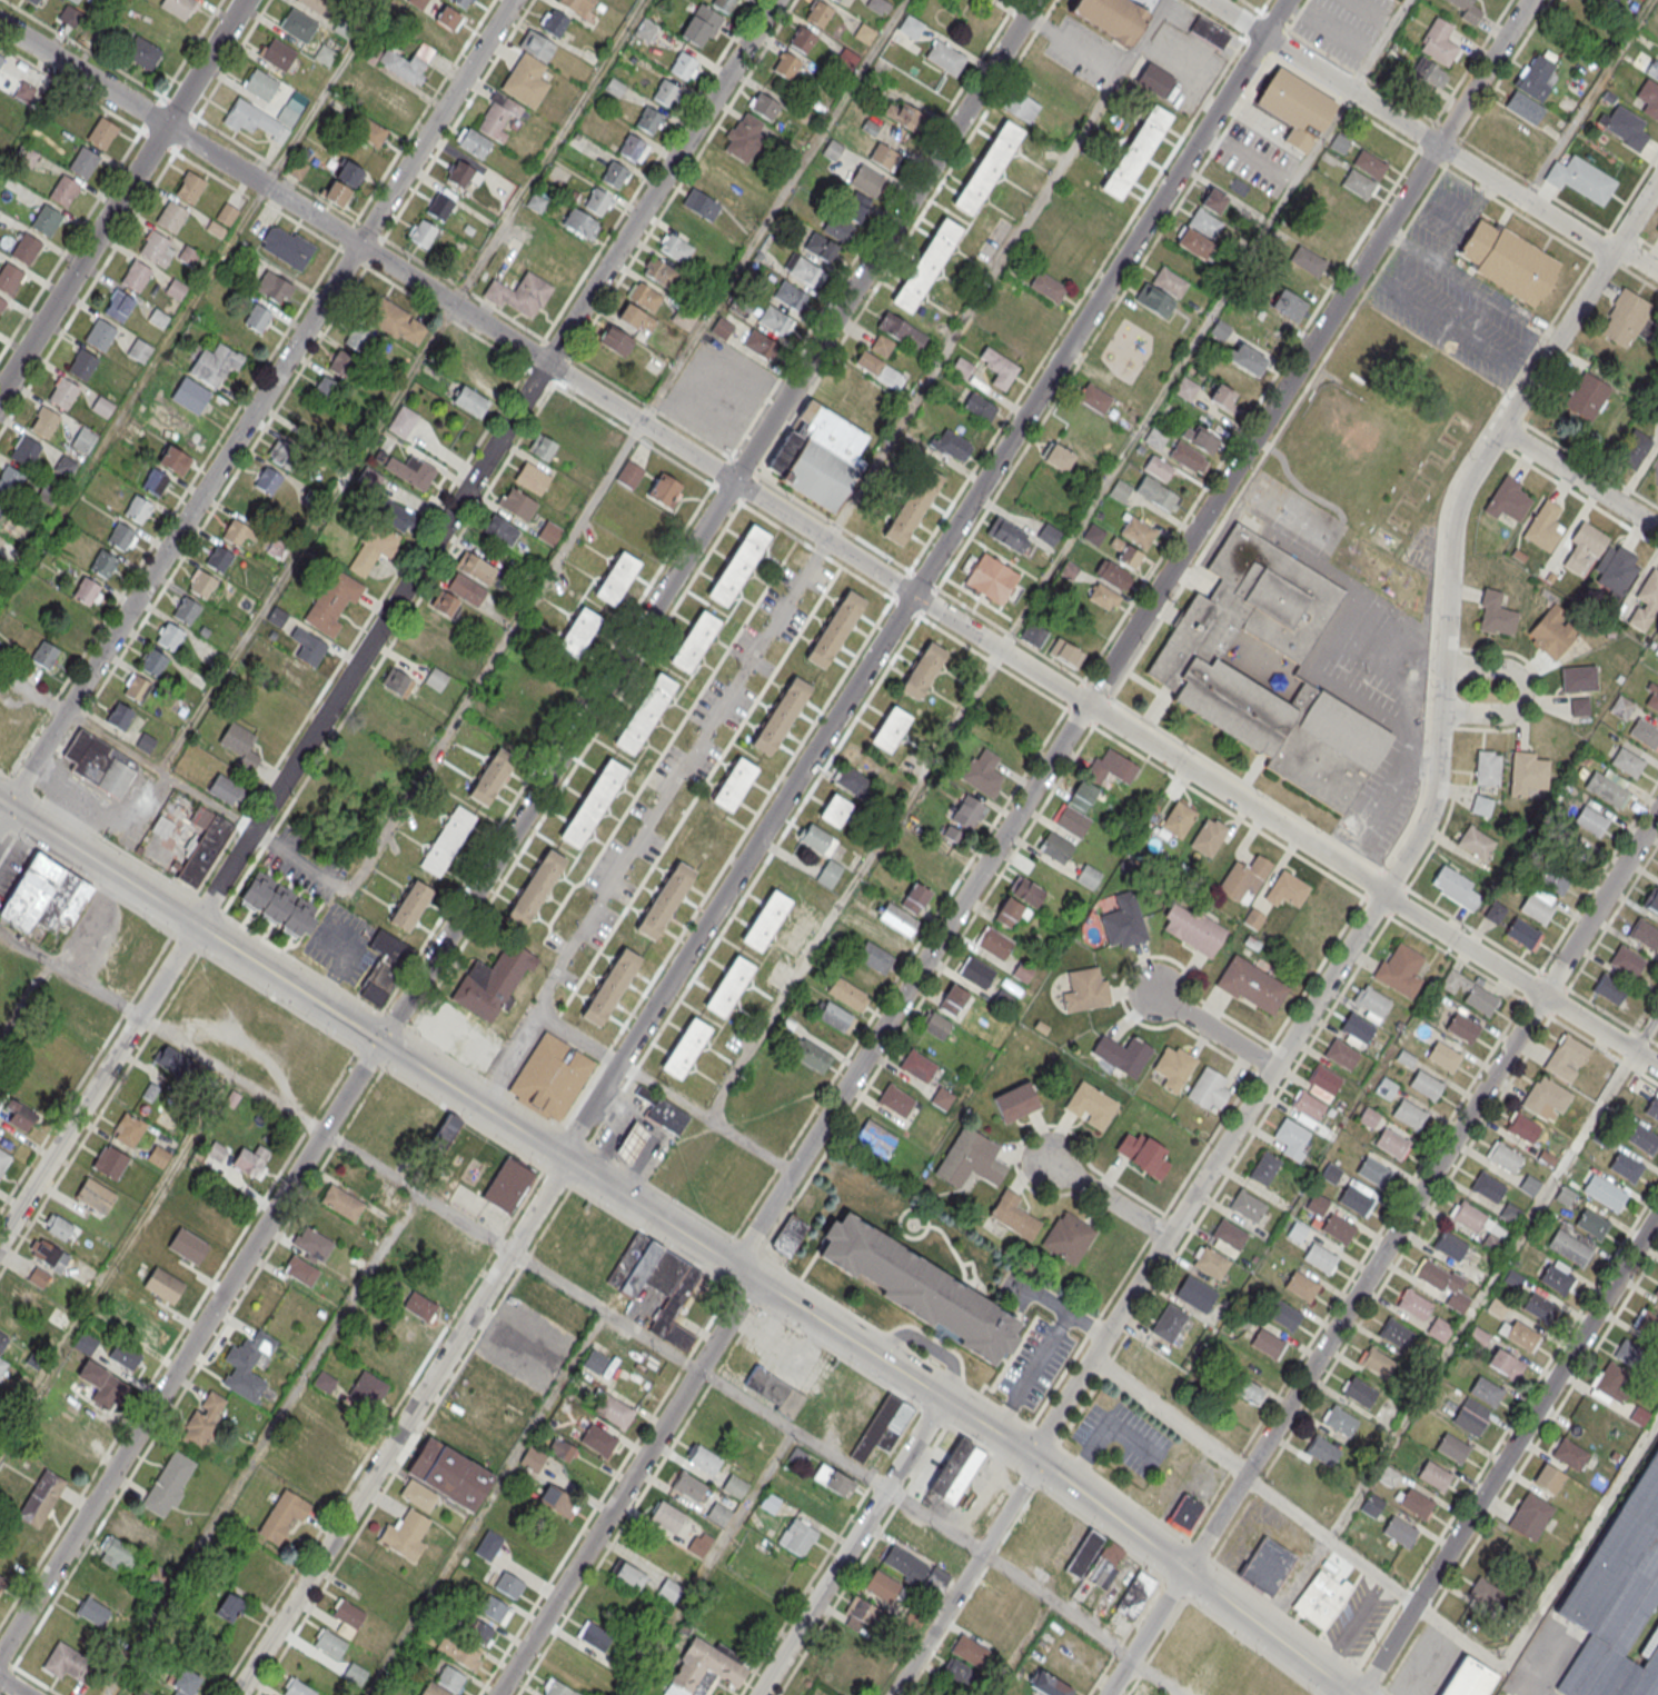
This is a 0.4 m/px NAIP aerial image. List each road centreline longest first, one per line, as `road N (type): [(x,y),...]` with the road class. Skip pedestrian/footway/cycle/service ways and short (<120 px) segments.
road 1 (residential): [(1657,1066),(264,186)]
road 2 (tertiary): [(1353,1694),(996,1432),(0,800)]
road 3 (residential): [(1529,0),(733,1266)]
road 4 (residential): [(1657,182),(1463,493),(1453,536),(1437,780),(1423,830),(1034,1458)]
road 5 (residential): [(563,1160),(1287,0)]
road 6 (residential): [(1035,0),(379,1043)]
road 7 (residential): [(196,925),(775,0)]
road 8 (residential): [(379,1043),(0,1655)]
road 9 (residential): [(1545,995),(1185,1571)]
road 10 (residential): [(358,246),(9,806)]
road 11 (residential): [(237,1694),(563,1160)]
road 12 (residential): [(1360,1694),(1657,1215)]
road 13 (residential): [(1657,272),(1597,247),(1209,0)]
road 14 (residential): [(498,1694),(754,1279)]
road 15 (residential): [(244,0),(0,393)]
road 16 (residential): [(0,1242),(196,925)]
road 17 (residential): [(942,1398),(759,1694)]
road 18 (residential): [(264,186),(0,24)]
road 19 (residential): [(512,0),(358,246)]
road 20 (residential): [(893,1694),(1034,1458)]
road 21 (residential): [(1657,812),(1545,995)]
road 22 (residential): [(1444,665),(1511,671),(1525,697),(1507,715),(1442,710)]
road 23 (residential): [(1657,528),(1502,430)]
road 24 (residential): [(1168,1237),(1038,1156)]
road 25 (residential): [(1107,1694),(1185,1571)]
road 26 (residential): [(1275,1067),(1160,991)]

